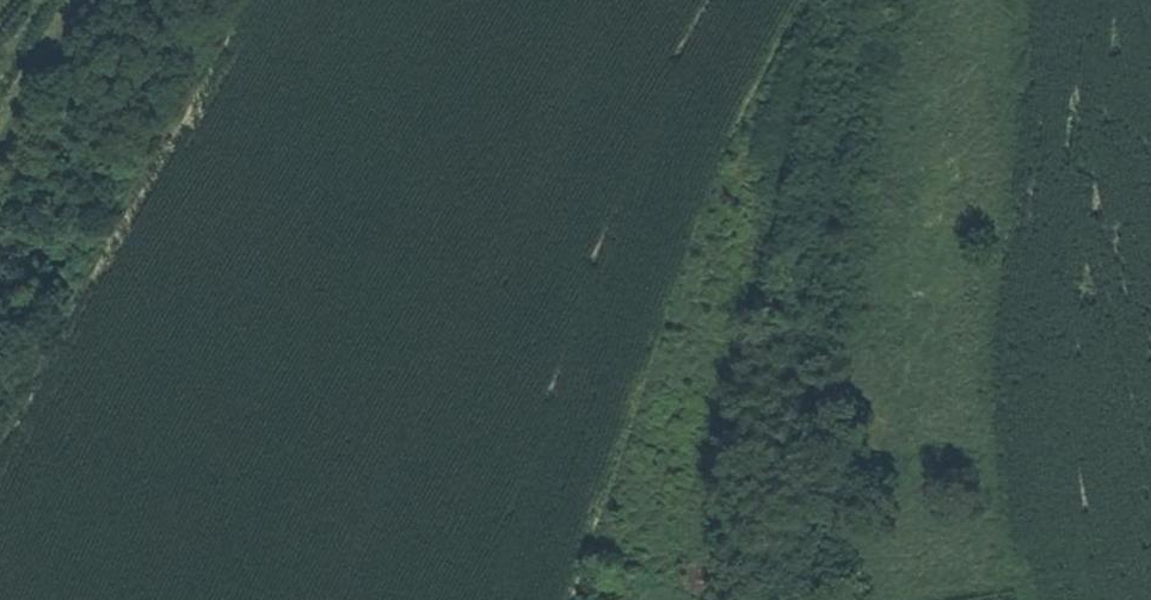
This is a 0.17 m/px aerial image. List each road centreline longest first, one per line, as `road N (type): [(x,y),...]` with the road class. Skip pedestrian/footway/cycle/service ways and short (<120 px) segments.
road 1 (track): [(0,157),(89,0)]

